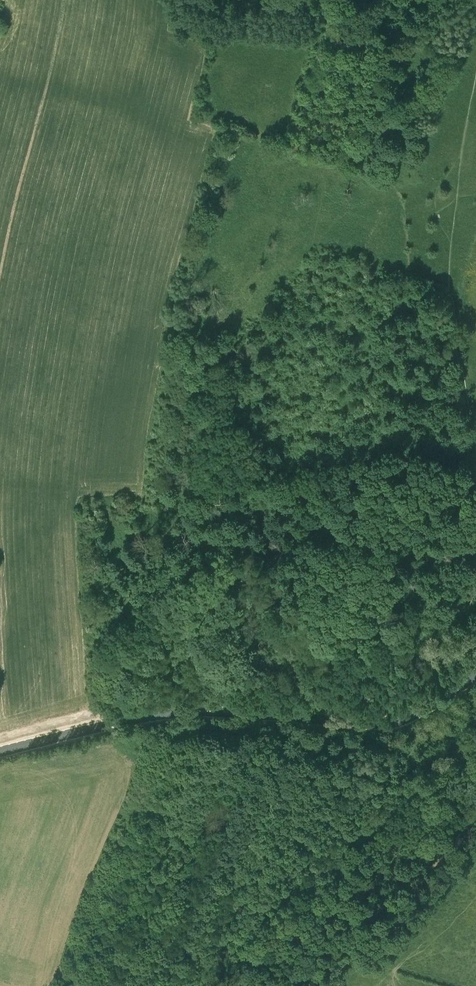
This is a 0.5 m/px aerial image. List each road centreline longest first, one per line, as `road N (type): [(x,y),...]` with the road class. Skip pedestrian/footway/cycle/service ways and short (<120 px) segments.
road 1 (unclassified): [(0,752),(184,712),(392,722),(475,676)]
road 2 (track): [(452,299),(475,452)]

